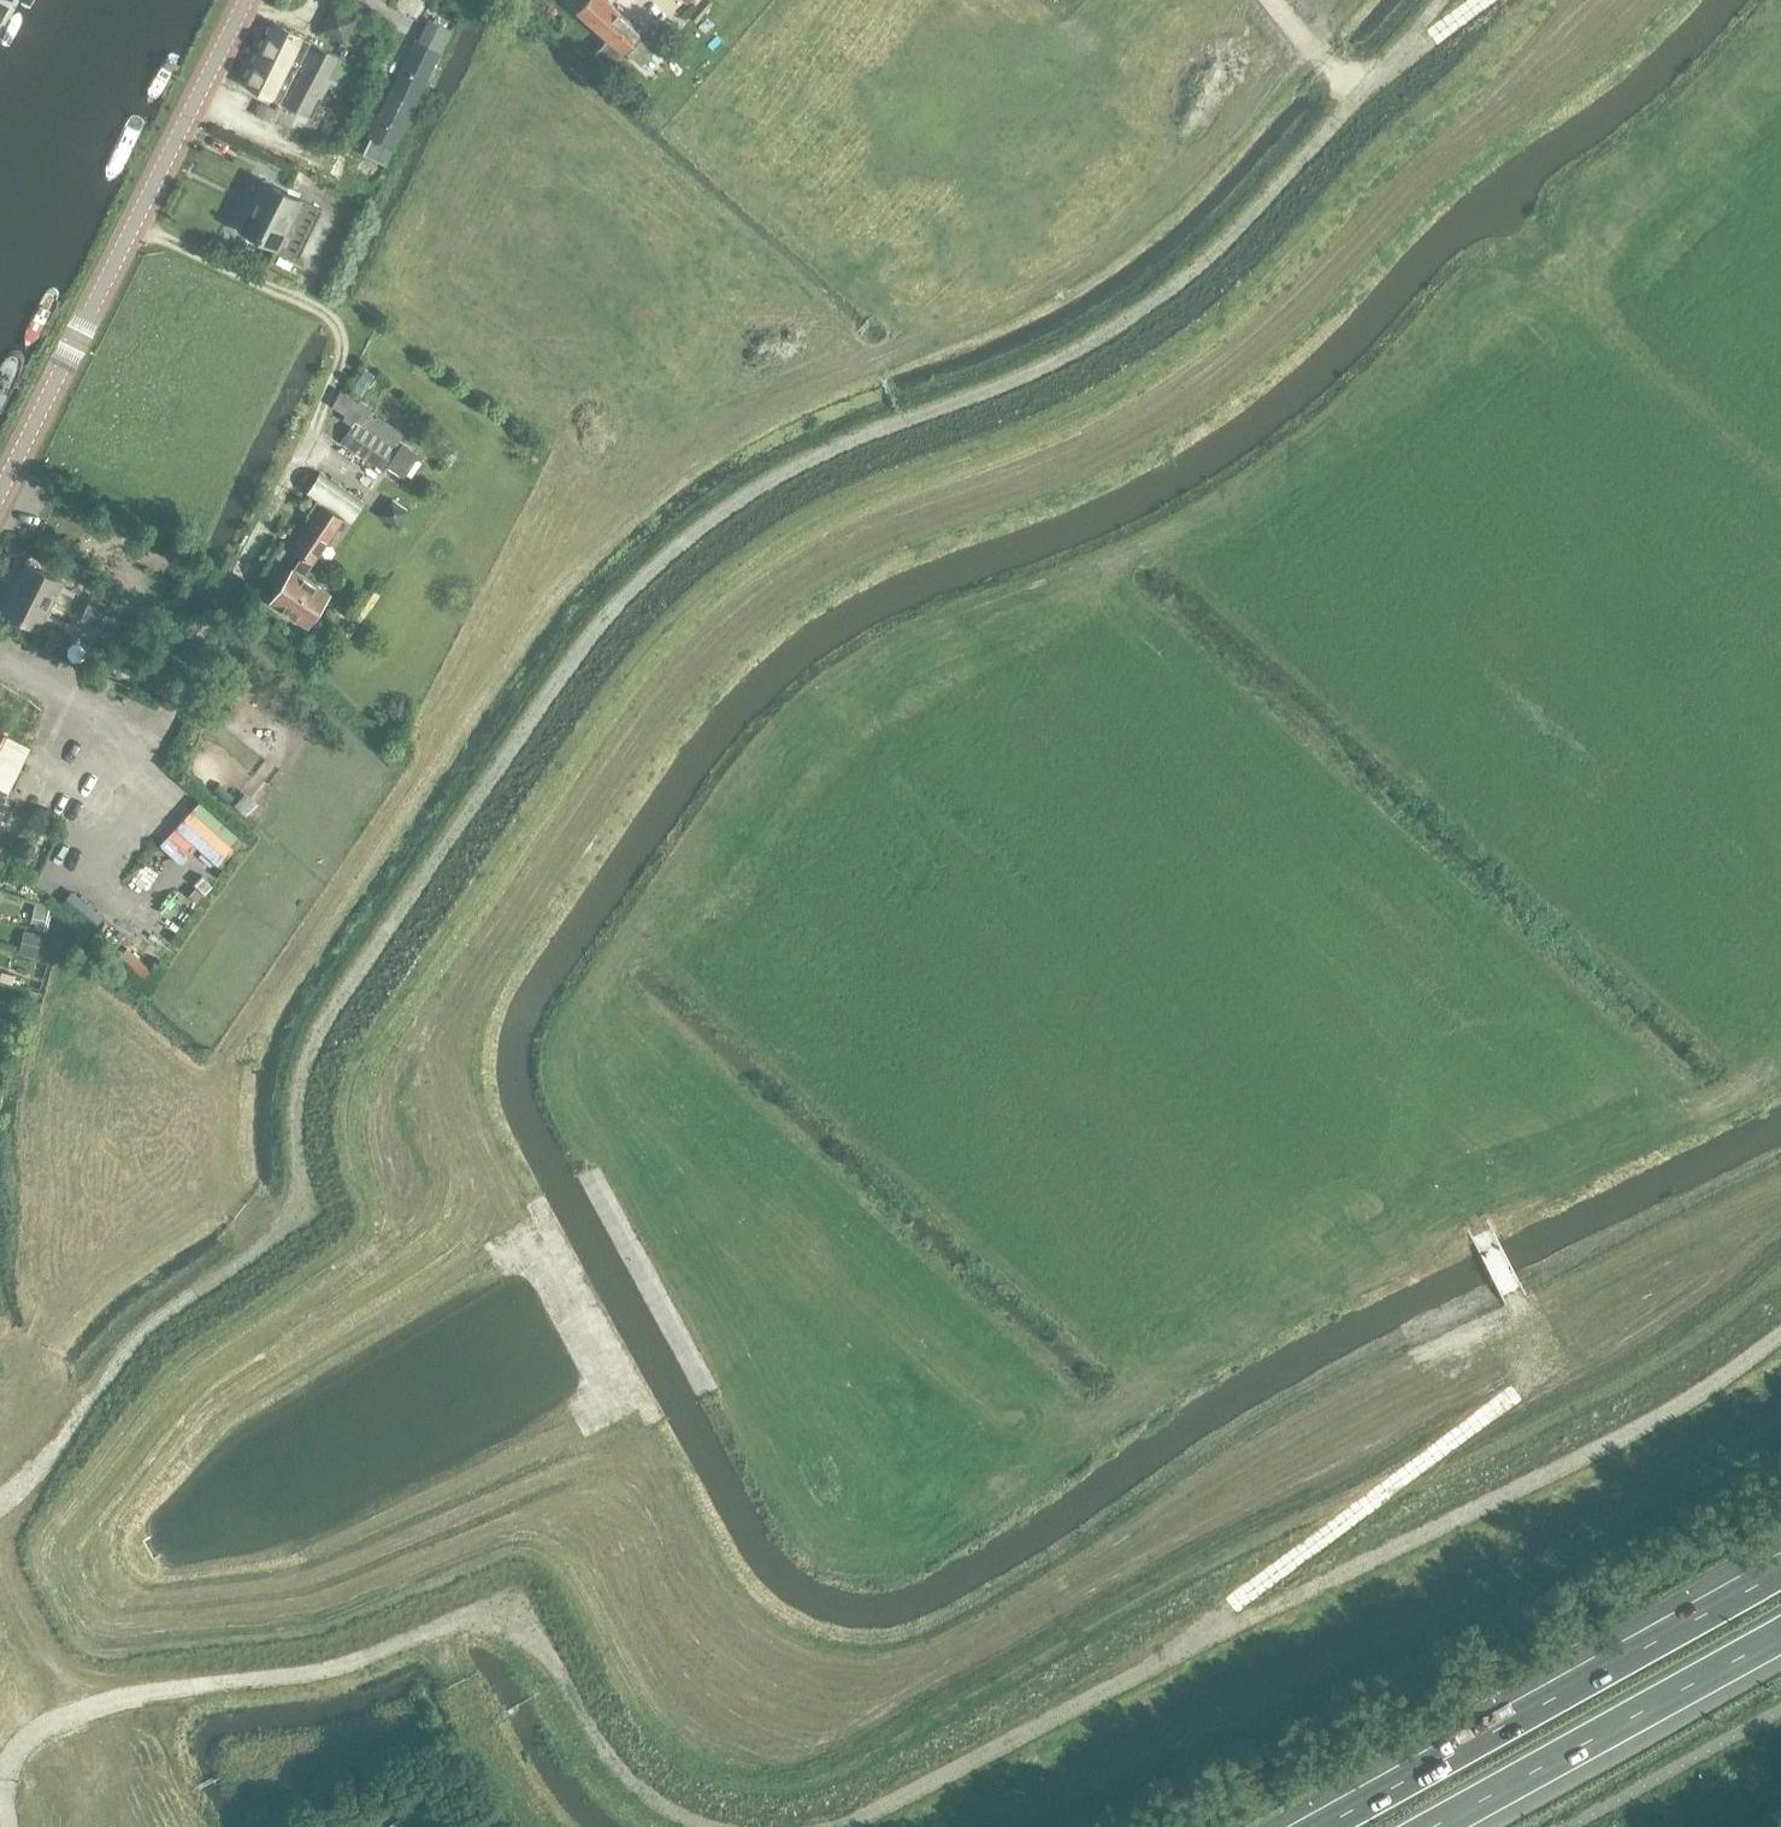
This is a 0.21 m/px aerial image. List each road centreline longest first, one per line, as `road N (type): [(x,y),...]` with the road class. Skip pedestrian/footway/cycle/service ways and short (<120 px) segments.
road 1 (track): [(224,1174),(218,1103),(225,1055),(256,993),(487,663),(584,462),(581,446),(562,439),(384,303),(336,321)]
road 2 (tertiary): [(0,497),(246,0)]
road 3 (motorway): [(1780,1571),(1317,1826)]
road 4 (motorway): [(1434,1826),(1780,1635)]
road 5 (track): [(496,1753),(431,1630)]

